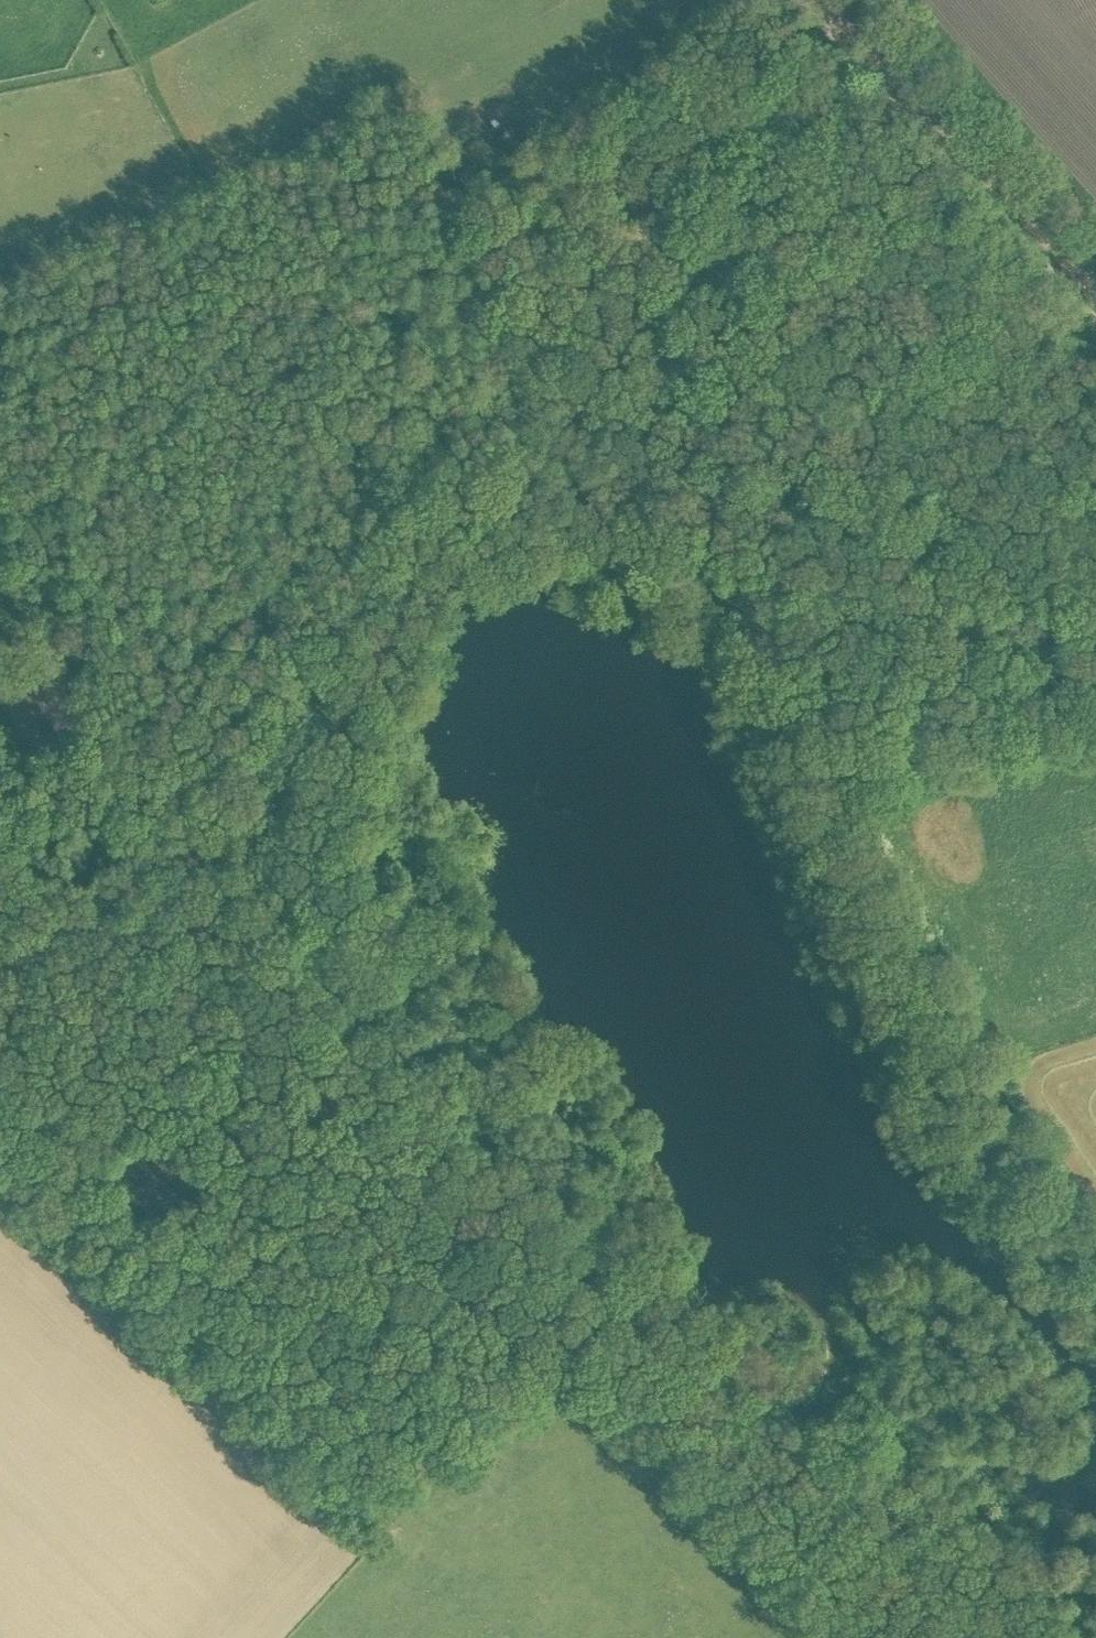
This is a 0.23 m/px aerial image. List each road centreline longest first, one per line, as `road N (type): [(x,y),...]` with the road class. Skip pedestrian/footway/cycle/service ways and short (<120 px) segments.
road 1 (track): [(667,579),(702,550),(718,520),(748,312),(770,0)]
road 2 (track): [(294,811),(322,743),(411,612),(467,567),(560,542),(648,567),(701,596)]
road 3 (track): [(1095,297),(820,0)]
road 4 (track): [(0,976),(172,869),(294,811)]
road 5 (track): [(172,869),(29,626)]

